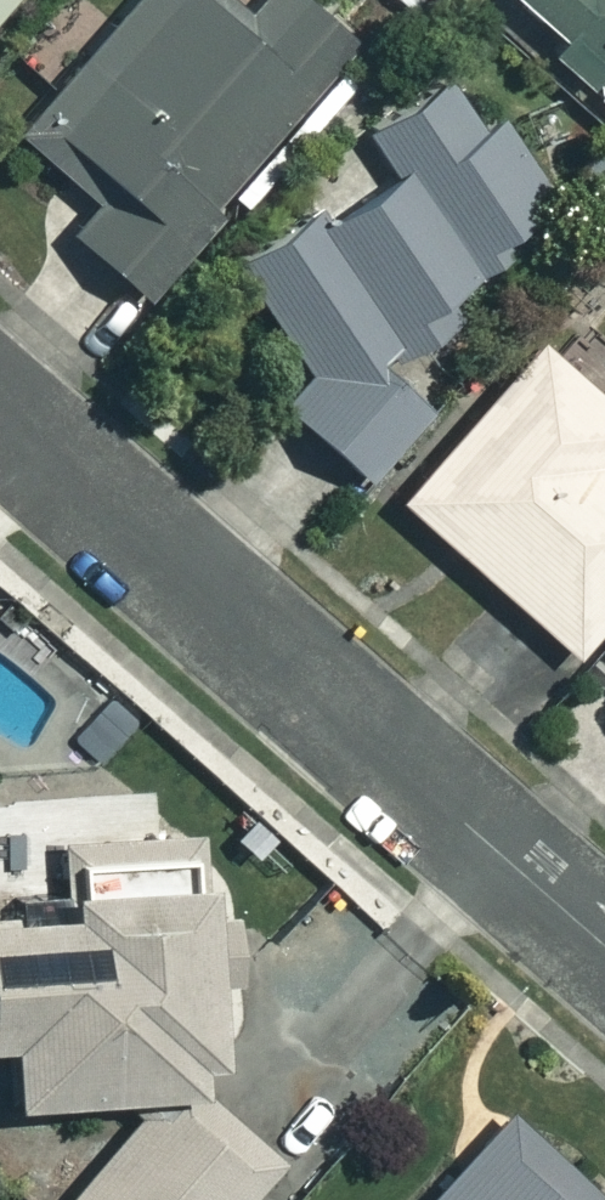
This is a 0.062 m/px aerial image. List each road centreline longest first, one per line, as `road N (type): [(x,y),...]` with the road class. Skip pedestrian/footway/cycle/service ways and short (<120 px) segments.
road 1 (residential): [(0,419),(604,948)]

